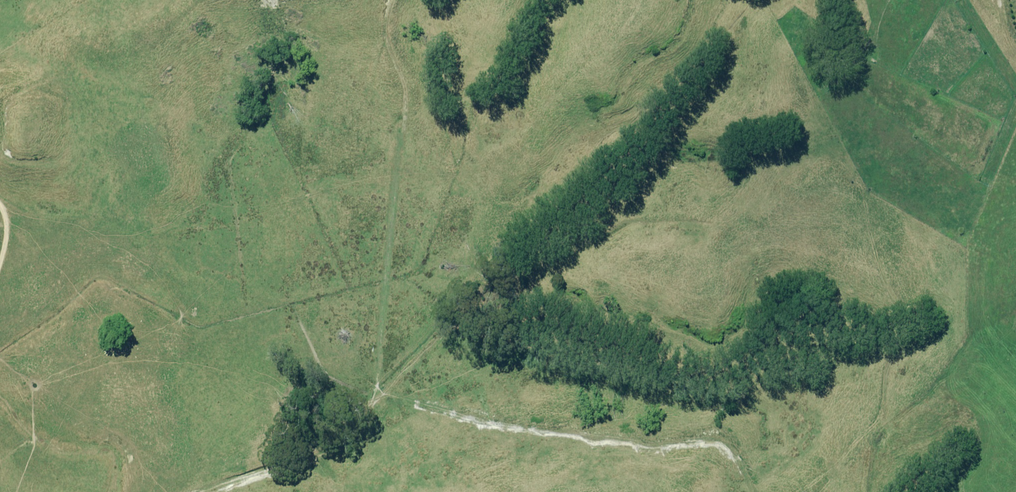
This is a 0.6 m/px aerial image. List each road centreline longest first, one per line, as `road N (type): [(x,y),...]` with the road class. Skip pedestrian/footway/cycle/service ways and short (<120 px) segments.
road 1 (track): [(391,389),(446,338),(525,318),(542,272),(624,225),(711,219)]
road 2 (track): [(745,471),(718,441),(651,448),(391,389)]
road 3 (track): [(407,89),(378,379),(391,389)]
road 4 (track): [(202,491),(315,454),(391,389)]

